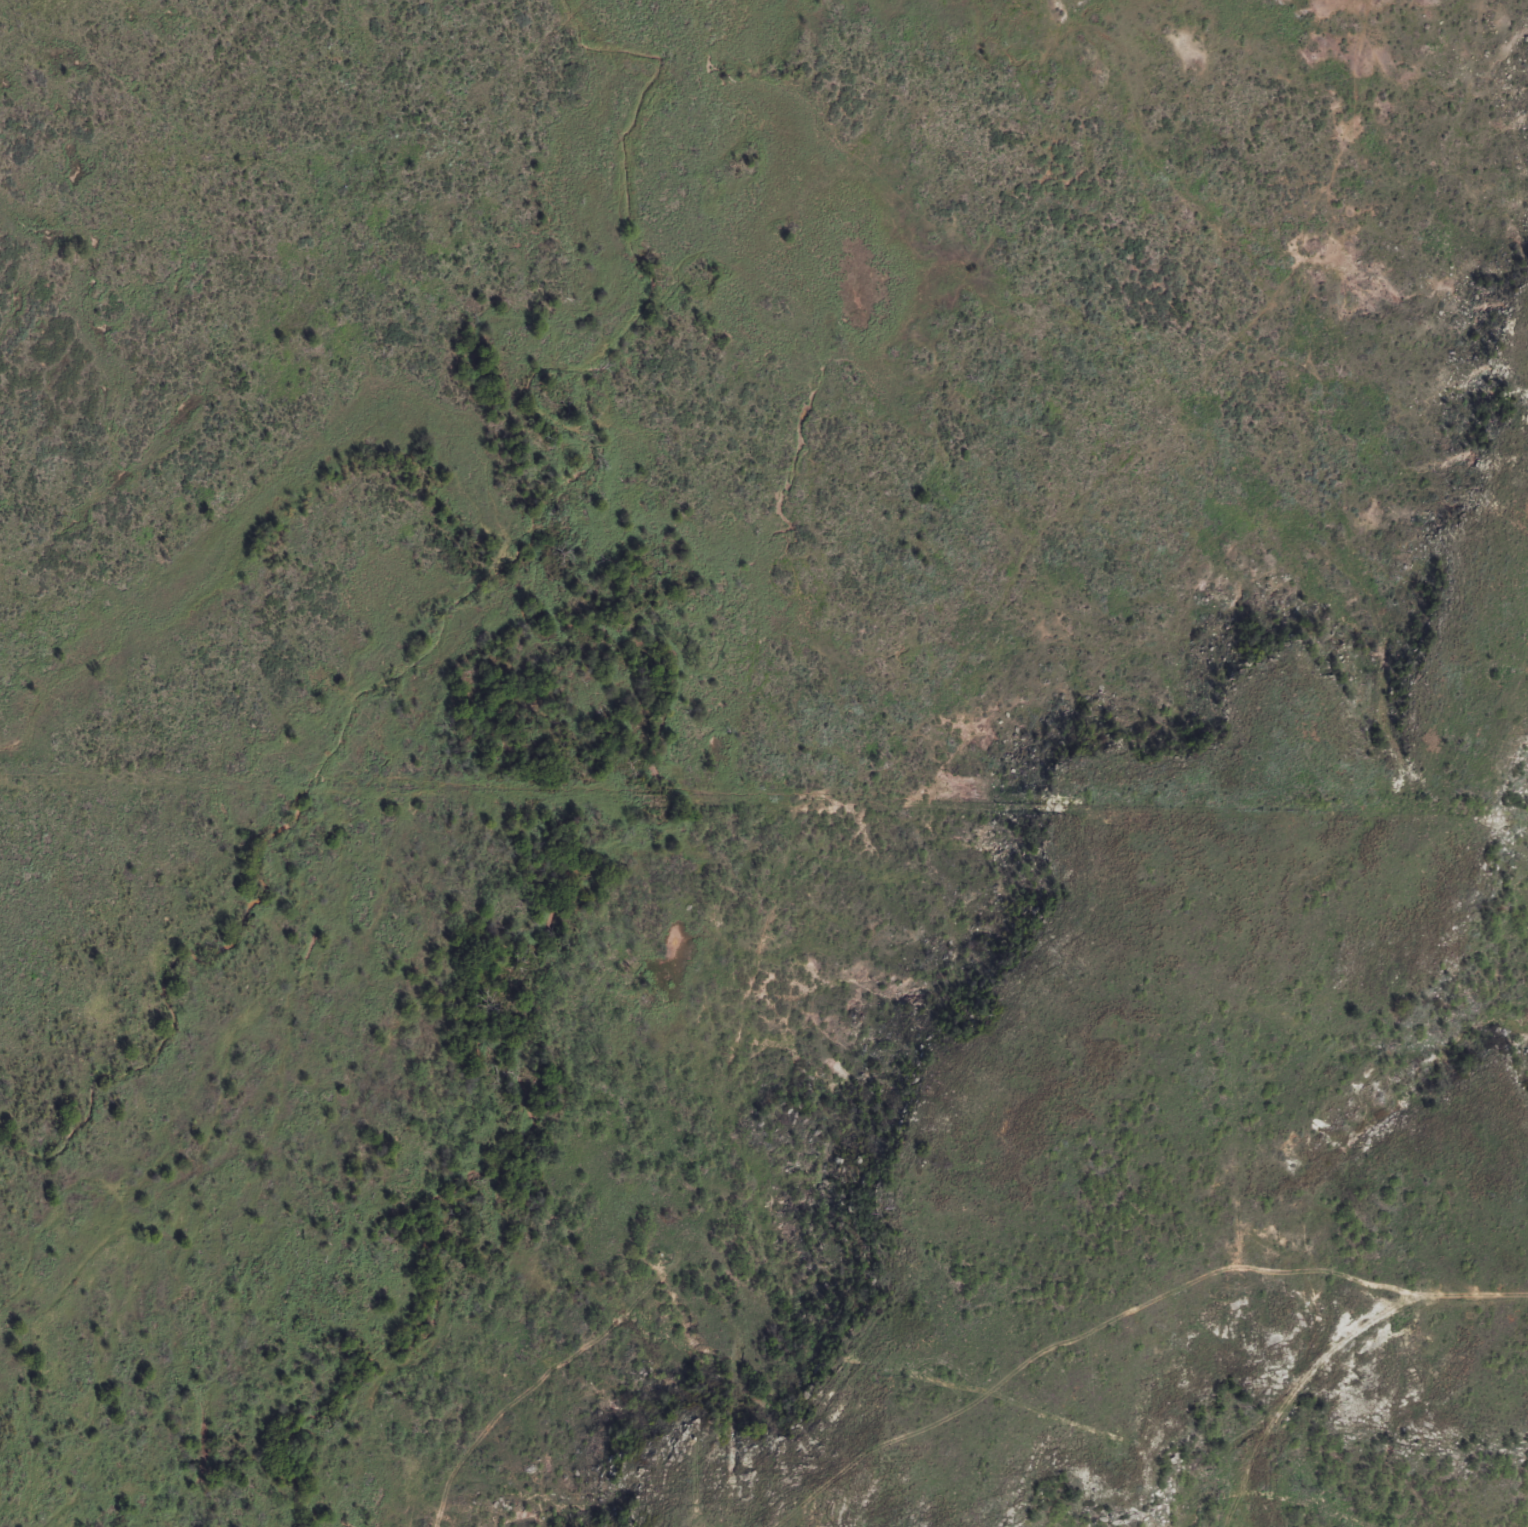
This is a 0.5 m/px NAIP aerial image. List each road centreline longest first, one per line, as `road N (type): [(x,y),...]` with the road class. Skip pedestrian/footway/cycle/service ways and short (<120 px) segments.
road 1 (residential): [(1264,1526),(1251,1505),(1251,1402),(1333,1336),(1414,1315),(1527,1319)]

